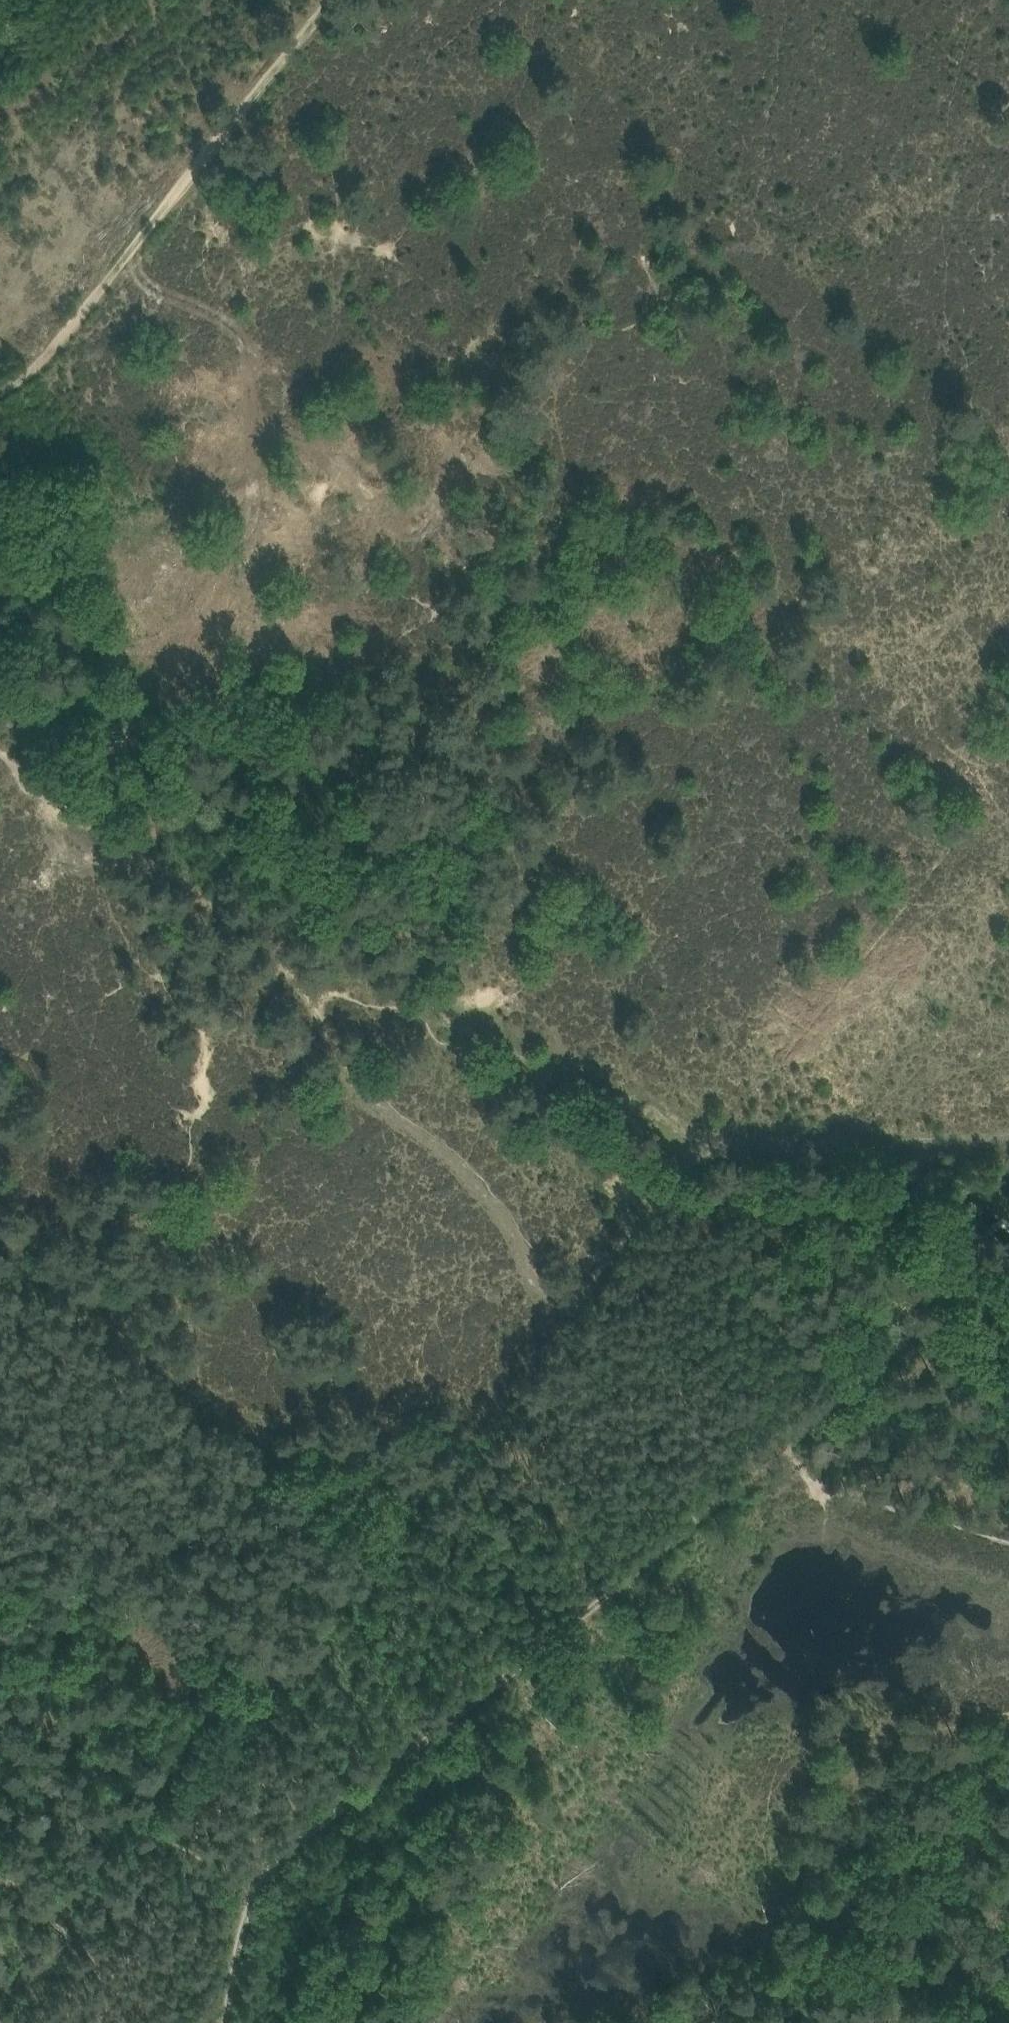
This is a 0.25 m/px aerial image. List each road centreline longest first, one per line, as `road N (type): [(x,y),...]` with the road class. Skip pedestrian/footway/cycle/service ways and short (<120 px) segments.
road 1 (track): [(235,2022),(264,1889),(297,1853),(786,1441)]
road 2 (track): [(0,383),(31,360),(327,0)]
road 3 (track): [(786,1441),(1008,1253)]

